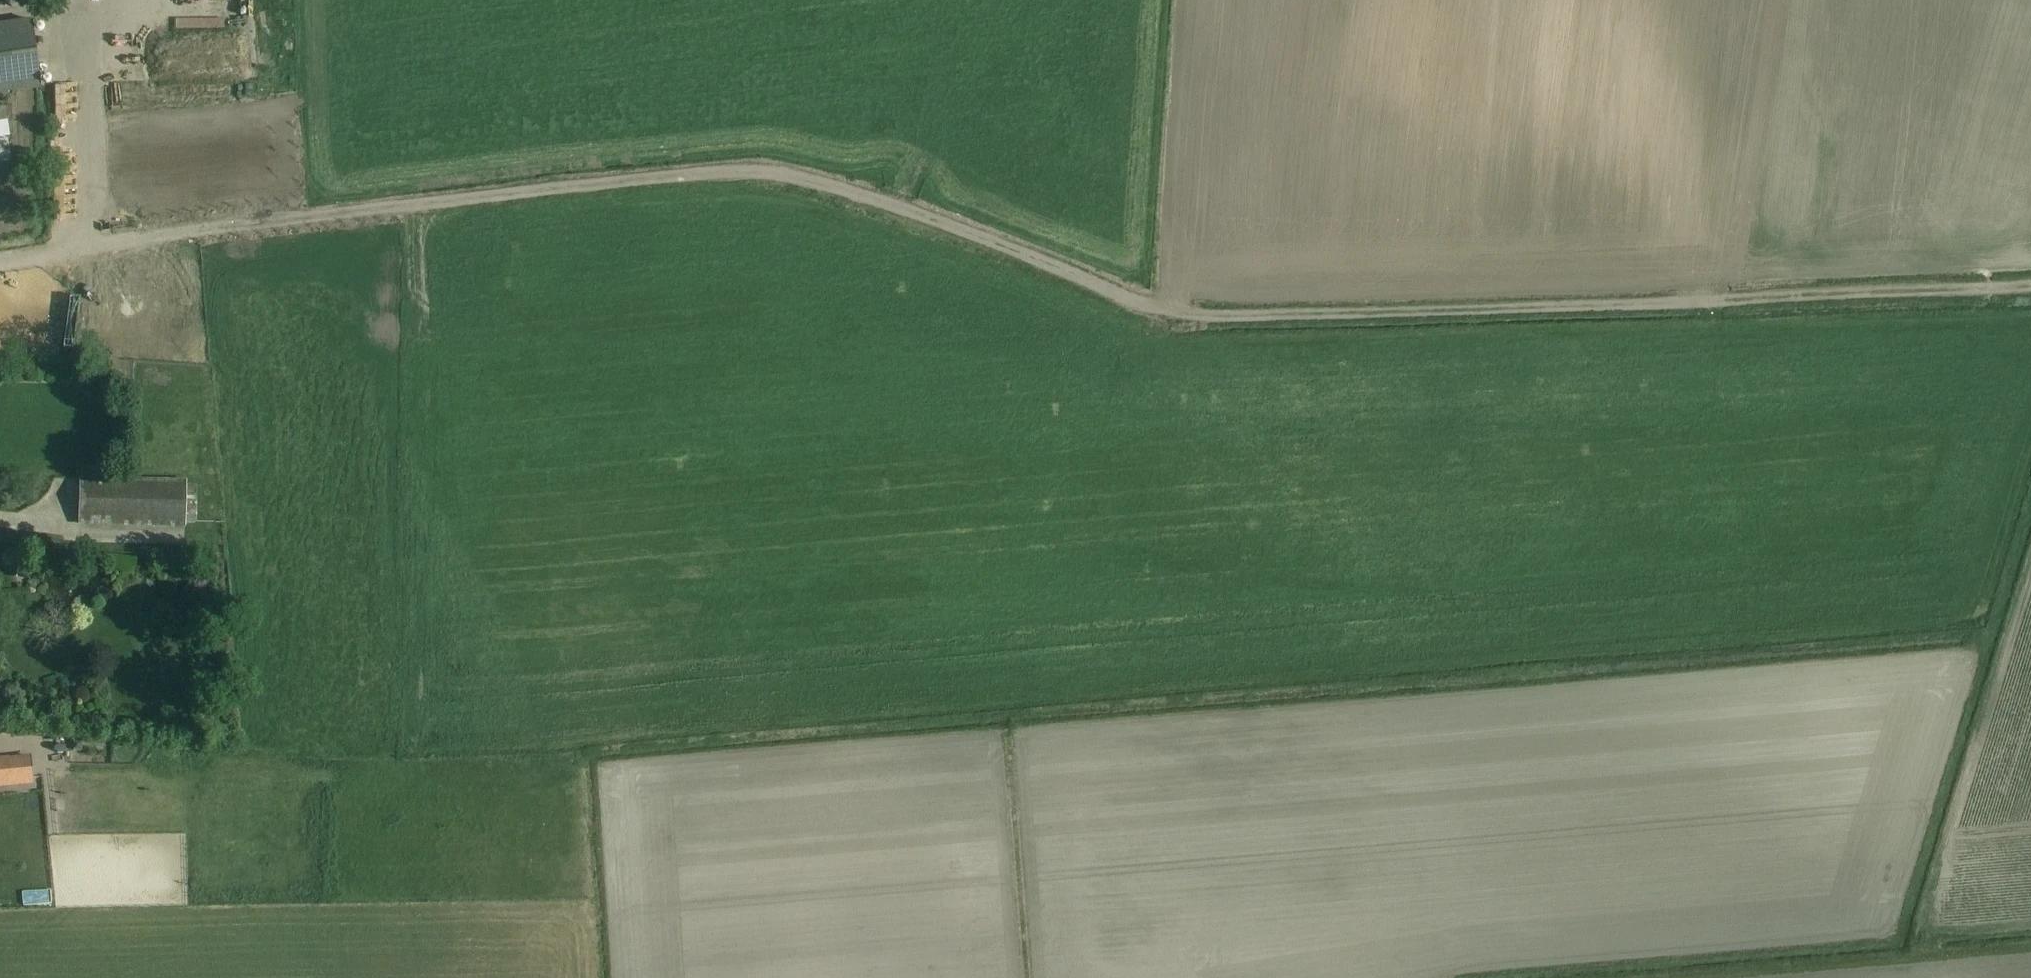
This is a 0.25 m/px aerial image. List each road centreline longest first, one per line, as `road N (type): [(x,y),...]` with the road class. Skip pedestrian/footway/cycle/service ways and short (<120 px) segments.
road 1 (track): [(0,266),(725,170),(797,178),(1143,306),(1217,313),(2030,296)]

